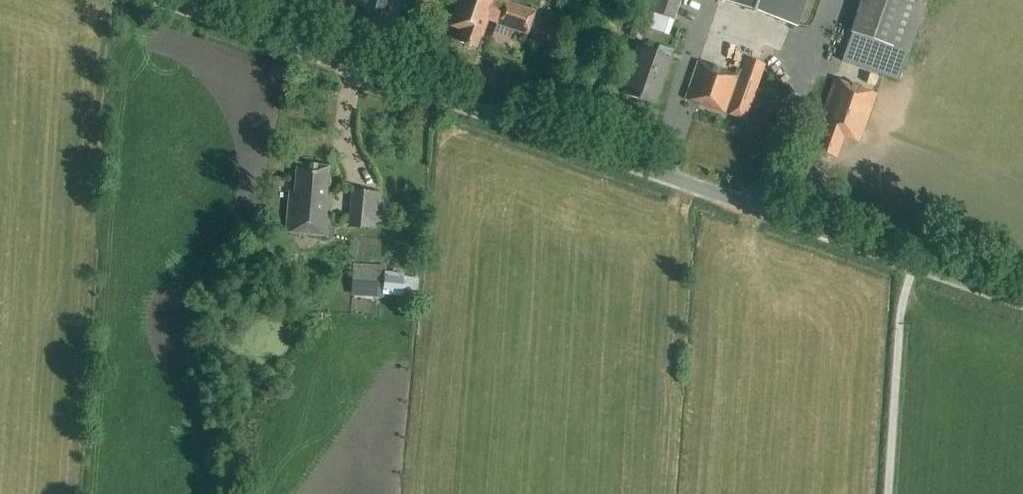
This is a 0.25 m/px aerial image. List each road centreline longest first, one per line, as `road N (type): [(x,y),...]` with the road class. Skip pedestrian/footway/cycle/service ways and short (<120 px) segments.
road 1 (unclassified): [(1022,302),(165,0)]

